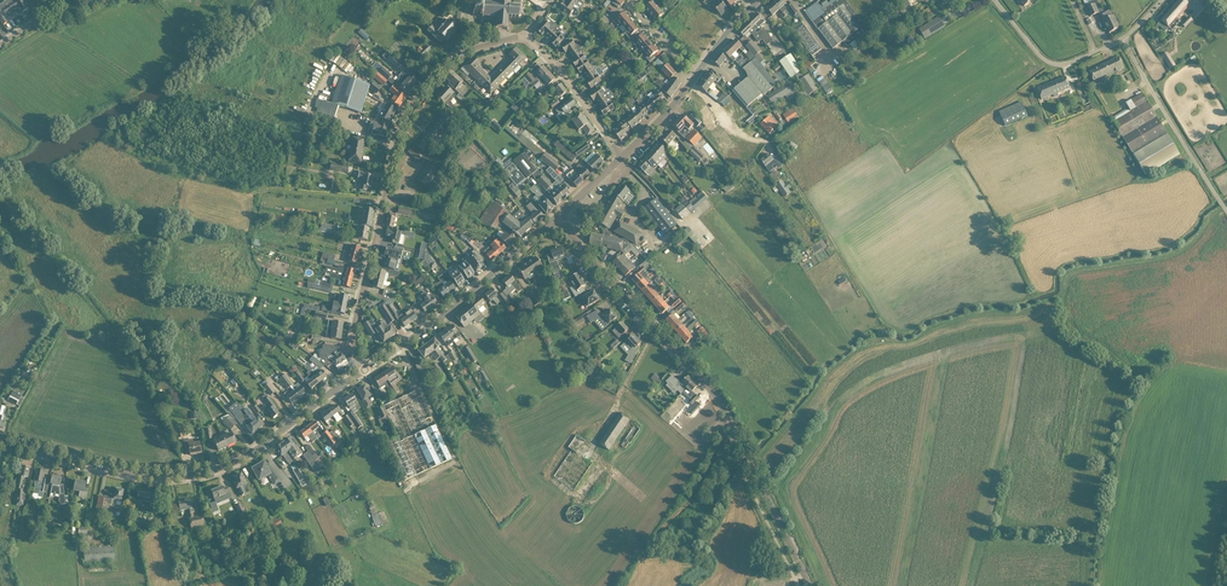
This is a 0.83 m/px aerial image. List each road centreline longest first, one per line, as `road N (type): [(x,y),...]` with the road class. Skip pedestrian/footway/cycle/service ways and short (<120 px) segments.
road 1 (tertiary): [(810,585),(719,400),(557,217)]
road 2 (residential): [(365,370),(354,325),(403,120),(455,57),(524,37)]
road 3 (tertiary): [(365,370),(250,454),(201,474),(146,476),(0,443)]
road 4 (tertiary): [(365,370),(450,311),(557,217)]
road 5 (unclassified): [(1226,211),(1123,39)]
road 6 (track): [(862,293),(768,143)]
road 7 (unclassified): [(1123,39),(1053,63),(995,0)]
road 8 (residential): [(622,157),(558,69),(524,37)]
road 9 (track): [(733,429),(651,551)]

